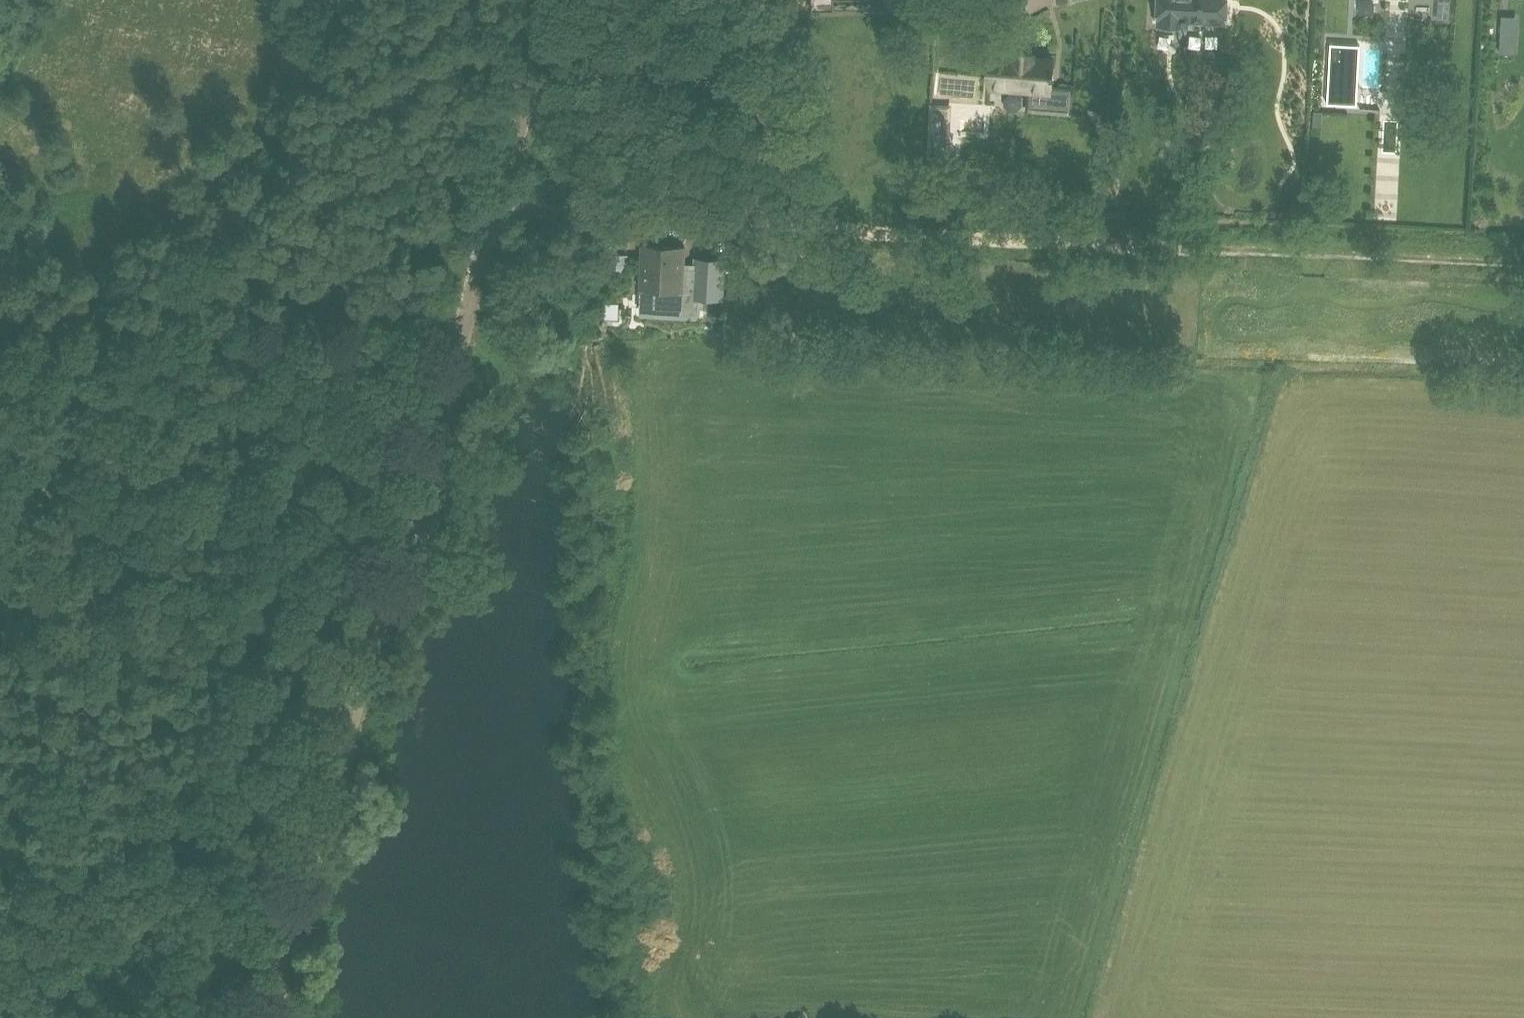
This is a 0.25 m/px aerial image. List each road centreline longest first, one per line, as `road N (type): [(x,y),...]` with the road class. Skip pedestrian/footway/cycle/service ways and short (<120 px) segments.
road 1 (unclassified): [(264,1017),(498,207)]
road 2 (unclassified): [(812,225),(498,207)]
road 3 (unclassified): [(498,207),(557,0)]

